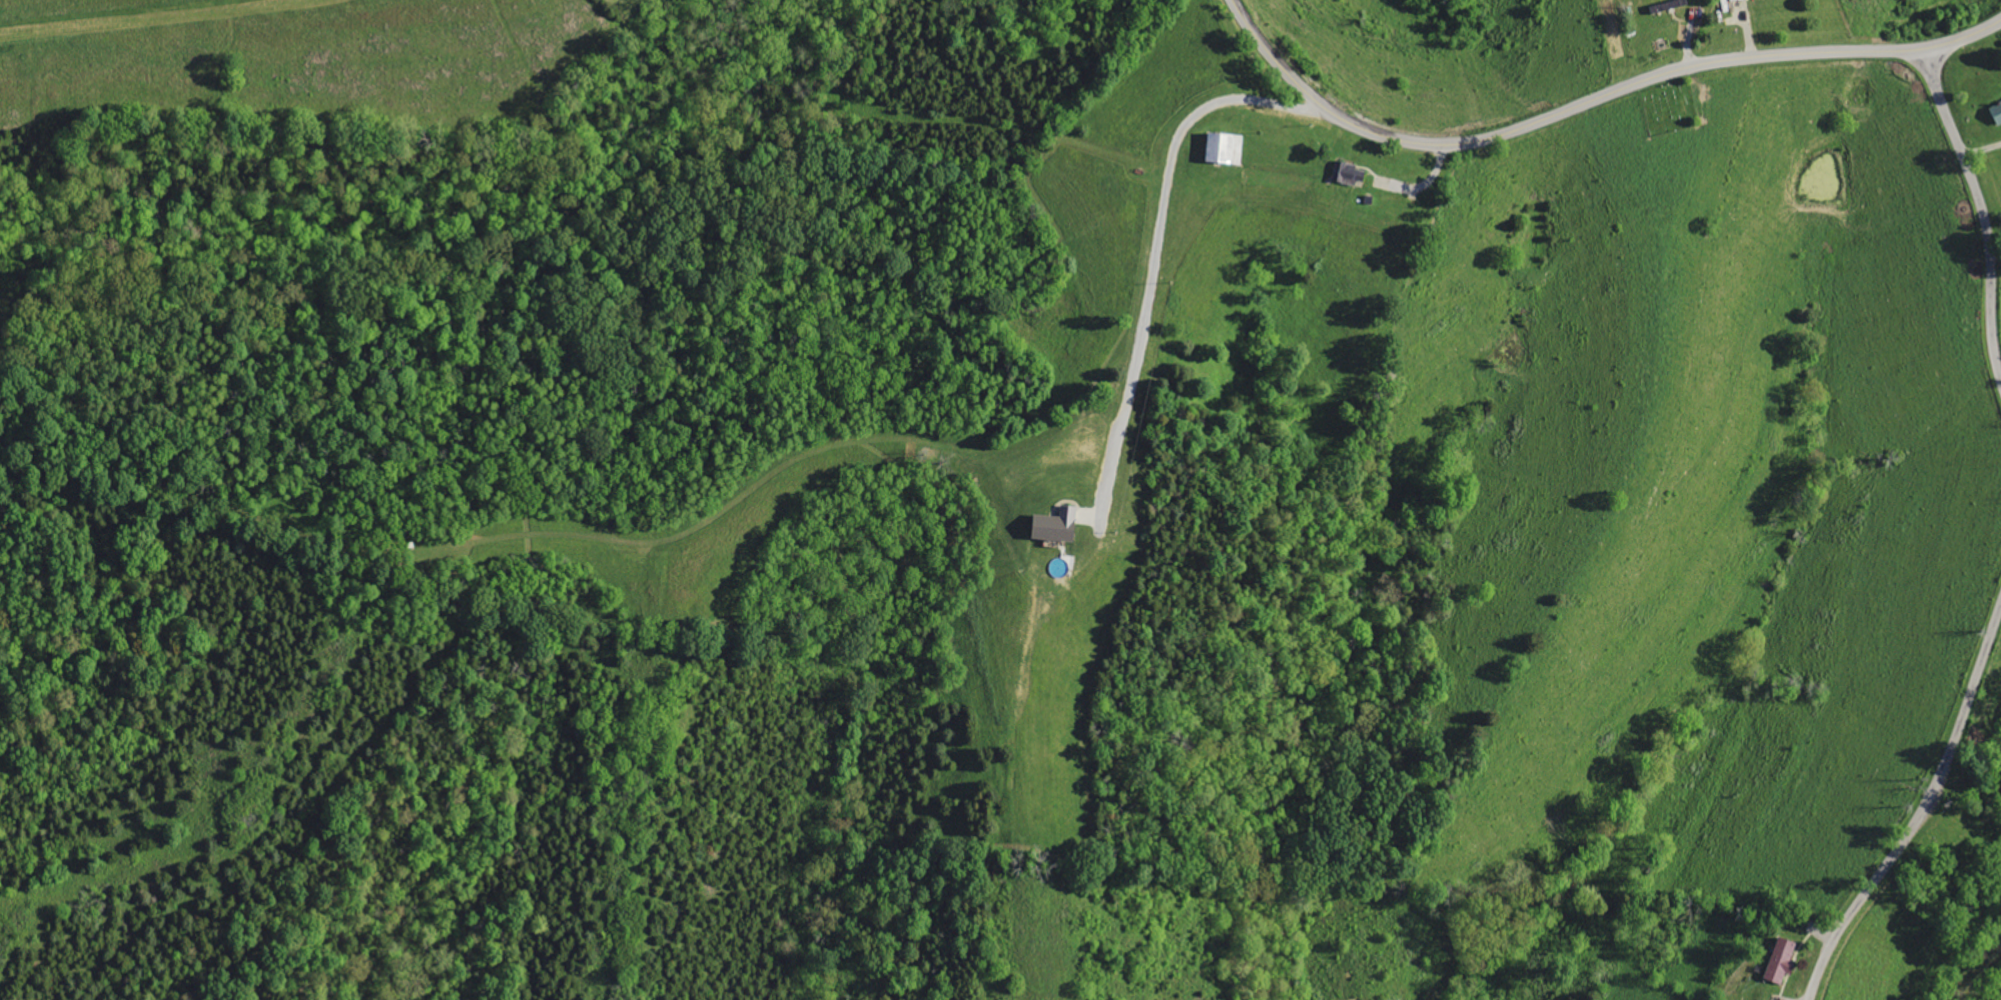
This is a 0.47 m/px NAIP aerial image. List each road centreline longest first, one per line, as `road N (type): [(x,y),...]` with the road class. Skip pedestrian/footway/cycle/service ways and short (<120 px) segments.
road 1 (tertiary): [(2000,20),(1914,50),(1689,68),(1493,137),(1433,144),(1376,134),(1326,107),(1281,67),(1232,0)]
road 2 (residential): [(1809,999),(1831,943),(1938,775),(2000,602)]
road 3 (residential): [(2000,384),(1984,225),(1935,85),(1914,50)]

